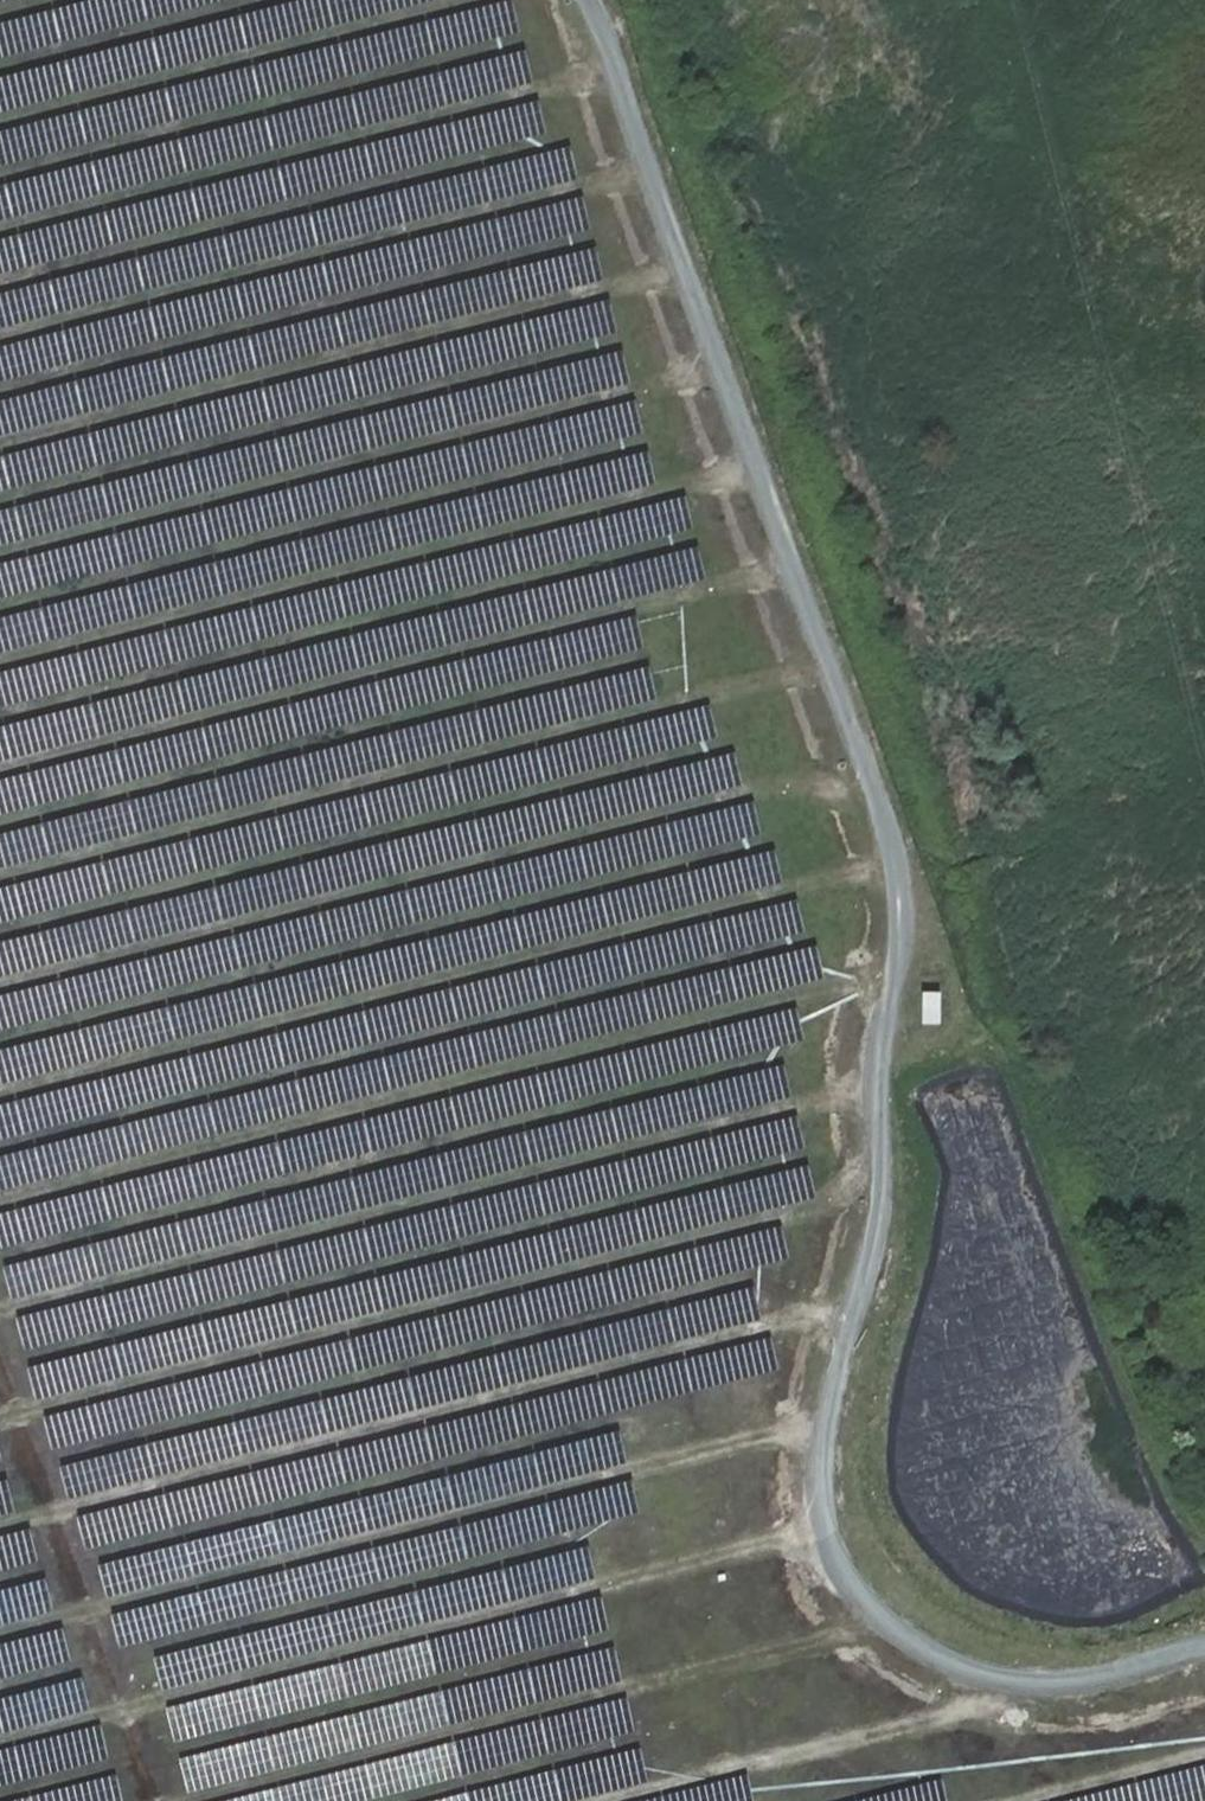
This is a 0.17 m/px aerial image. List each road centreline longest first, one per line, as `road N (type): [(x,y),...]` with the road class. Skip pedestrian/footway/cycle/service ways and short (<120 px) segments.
road 1 (track): [(1204,1654),(1137,1681),(1048,1692),(962,1669),(868,1608),(832,1557),(823,1466),(885,1221),(893,1170),(878,1094),(883,1030),(911,911),(901,855),(832,661),(613,55),(585,0)]
road 2 (track): [(0,1096),(903,863)]
road 3 (track): [(0,1202),(902,972)]
road 4 (track): [(0,1420),(890,1190)]
road 5 (track): [(0,1311),(879,1084)]
road 6 (track): [(0,985),(868,761)]
road 7 (track): [(0,1528),(864,1302)]
road 8 (track): [(0,1635),(835,1419)]
road 9 (track): [(0,877),(832,661)]
road 10 (track): [(829,1528),(0,1741)]
road 11 (track): [(0,770),(797,565)]
road 12 (track): [(0,661),(762,467)]
road 13 (track): [(0,552),(725,366)]
road 14 (track): [(187,1800),(892,1623)]
road 15 (track): [(0,444),(689,265)]
road 16 (track): [(0,337),(653,168)]
road 17 (track): [(0,230),(618,70)]
road 18 (track): [(0,121),(474,0)]
road 19 (track): [(1048,1692),(610,1800)]
road 20 (track): [(1204,1755),(1026,1800)]

